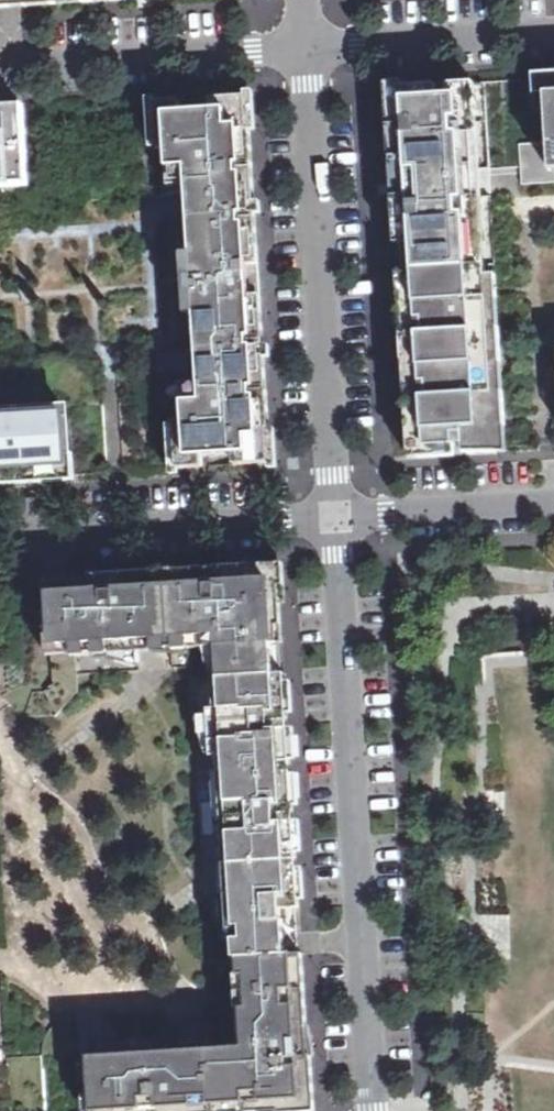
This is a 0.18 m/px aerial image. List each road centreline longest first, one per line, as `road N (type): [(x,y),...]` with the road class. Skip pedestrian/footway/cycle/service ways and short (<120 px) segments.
road 1 (residential): [(374,1110),(335,518)]
road 2 (residential): [(335,518),(306,46)]
road 3 (residential): [(0,536),(335,518)]
road 4 (residential): [(306,46),(0,66)]
road 5 (residential): [(553,32),(306,46)]
road 6 (residential): [(335,518),(553,503)]

